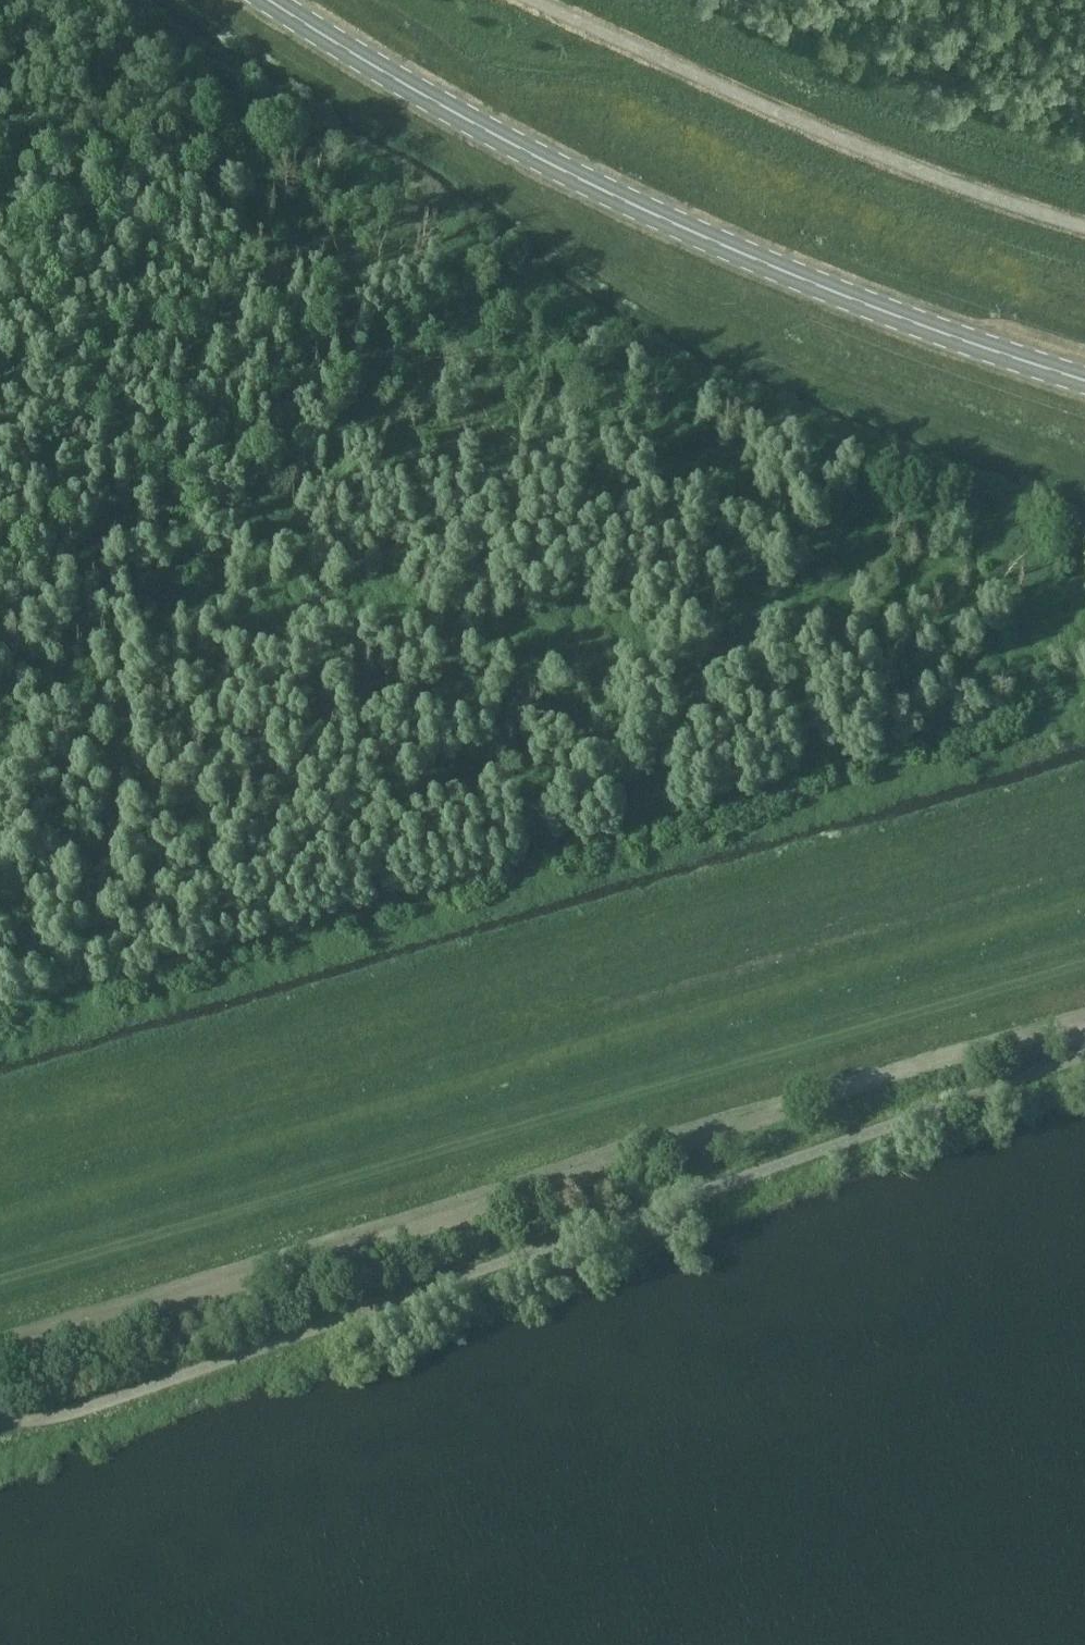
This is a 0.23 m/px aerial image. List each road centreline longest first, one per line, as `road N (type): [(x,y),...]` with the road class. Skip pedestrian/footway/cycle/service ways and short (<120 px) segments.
road 1 (secondary): [(269,0),(500,137),(648,210),(867,303),(1084,380)]

